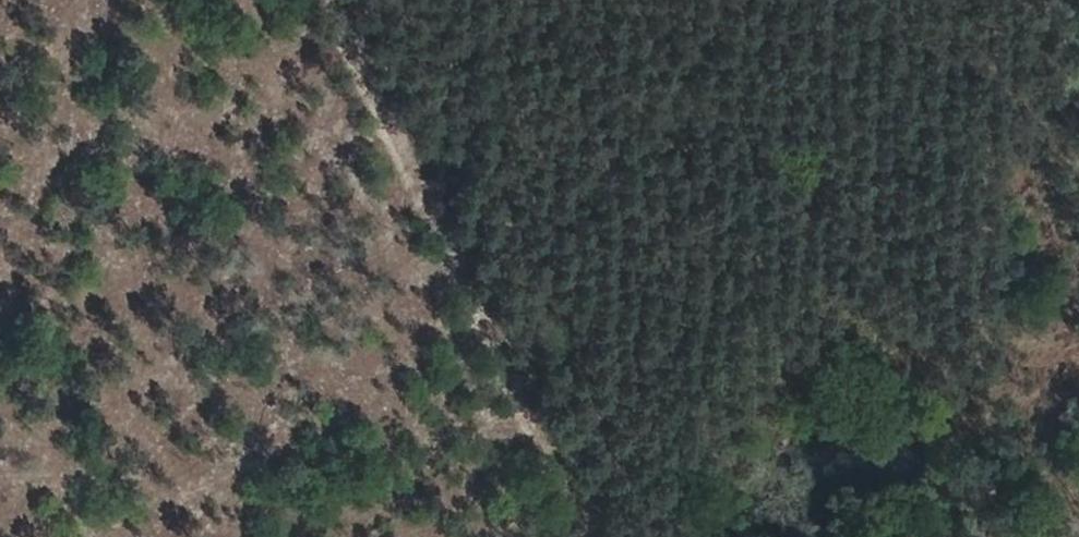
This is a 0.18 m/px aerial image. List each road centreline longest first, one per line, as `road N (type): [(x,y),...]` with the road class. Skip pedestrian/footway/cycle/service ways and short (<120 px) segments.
road 1 (track): [(337,0),(577,536)]
road 2 (track): [(1013,0),(986,536)]

